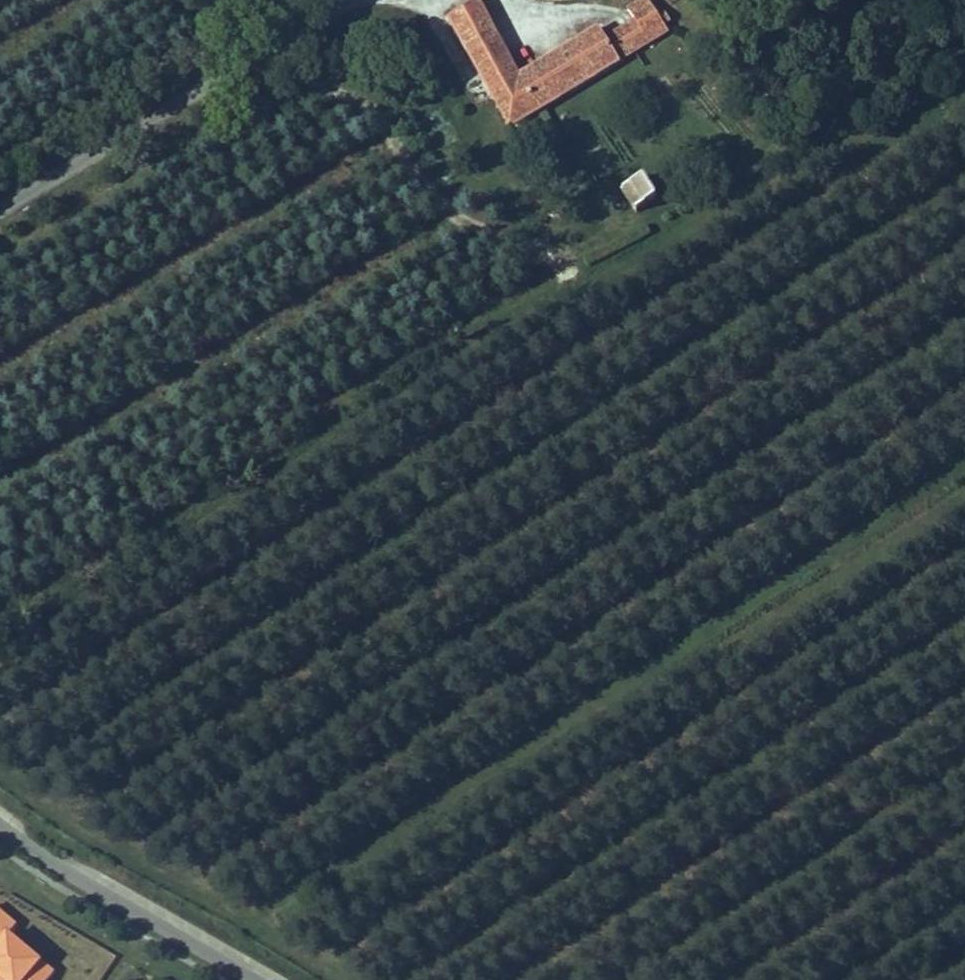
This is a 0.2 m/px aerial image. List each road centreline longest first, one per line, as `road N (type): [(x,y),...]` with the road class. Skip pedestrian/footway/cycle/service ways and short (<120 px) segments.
road 1 (residential): [(0,197),(336,0)]
road 2 (residential): [(0,803),(297,979)]

